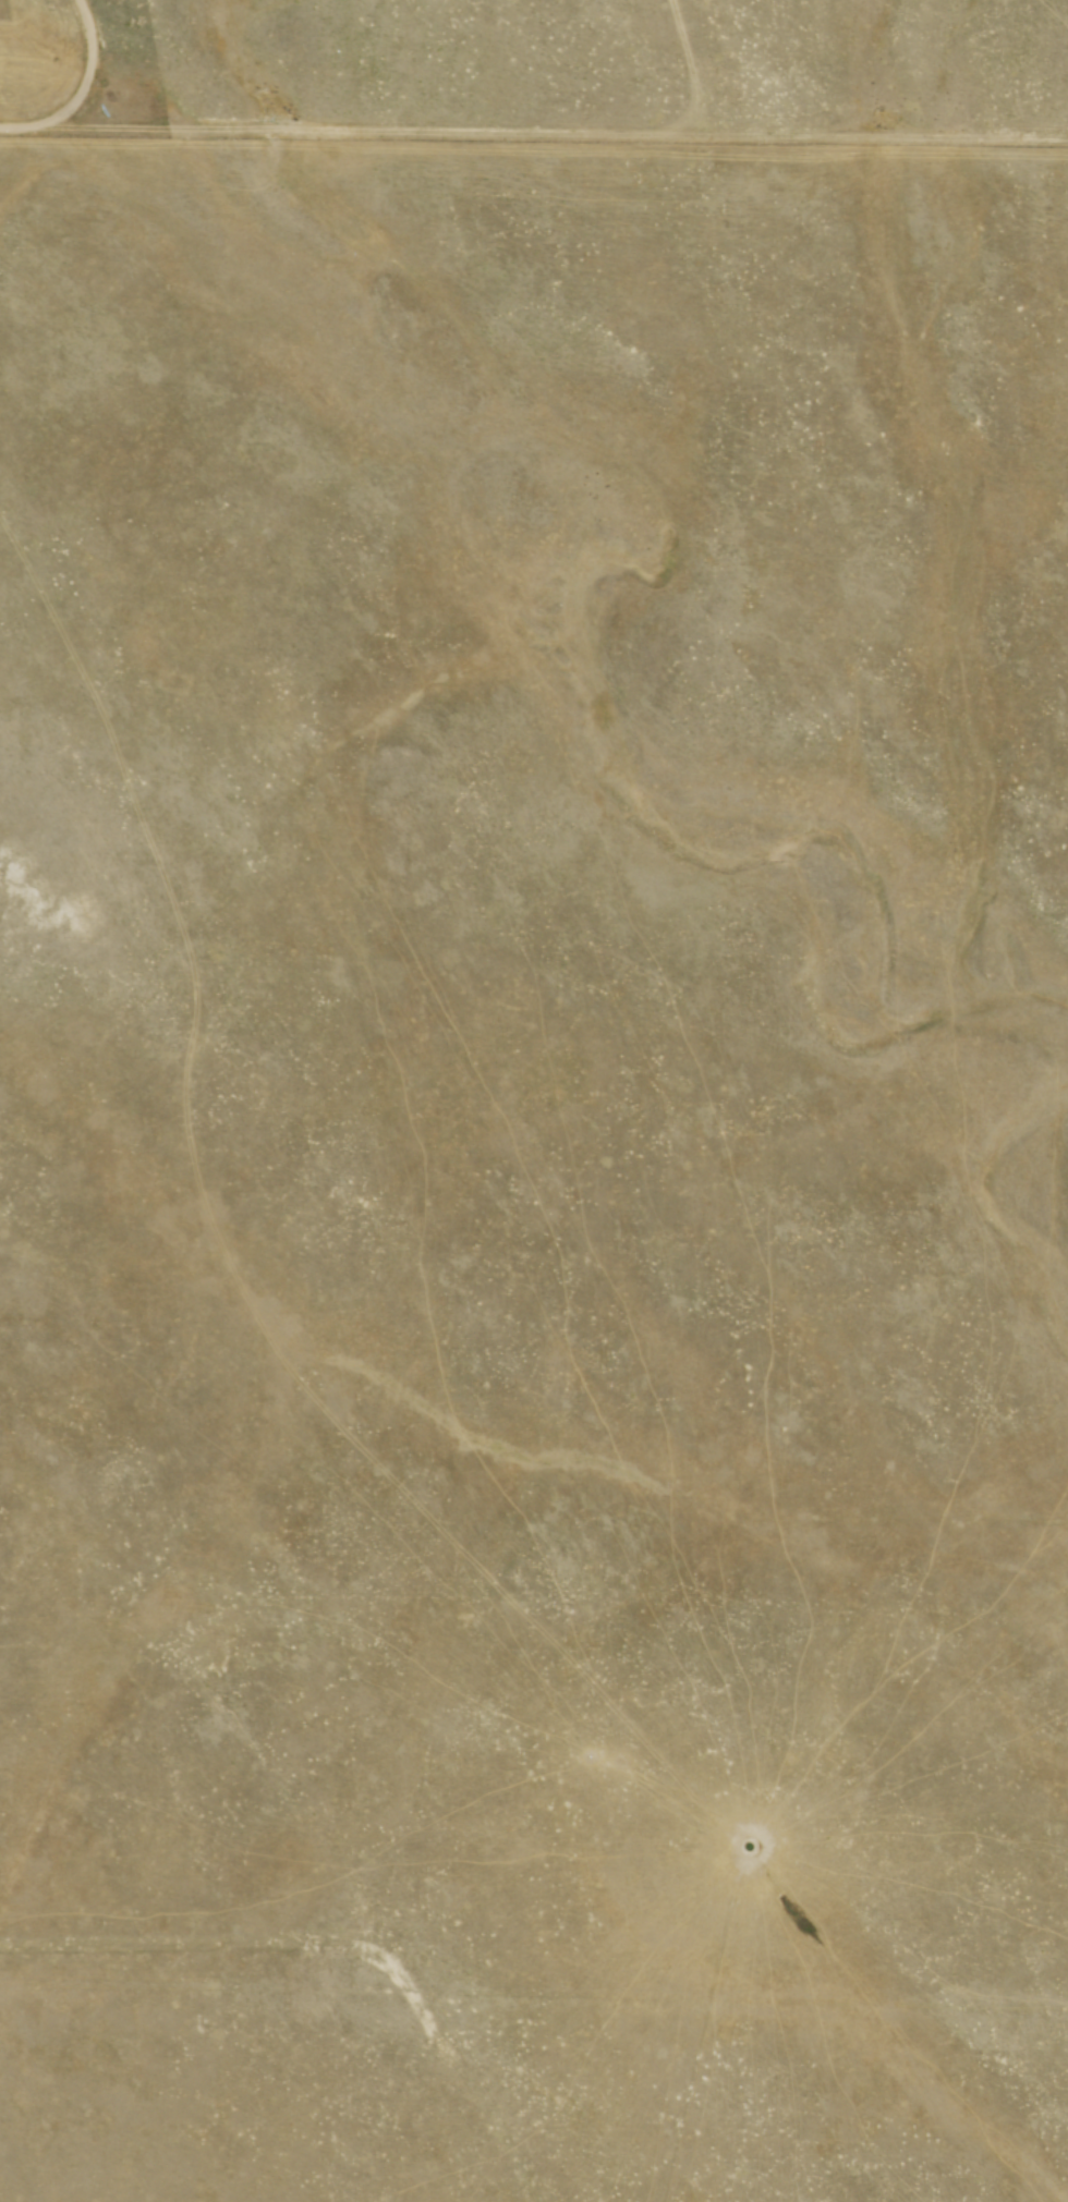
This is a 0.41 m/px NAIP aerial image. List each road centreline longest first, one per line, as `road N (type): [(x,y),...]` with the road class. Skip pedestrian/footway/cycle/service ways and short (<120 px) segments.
road 1 (residential): [(0,108),(1067,125)]

